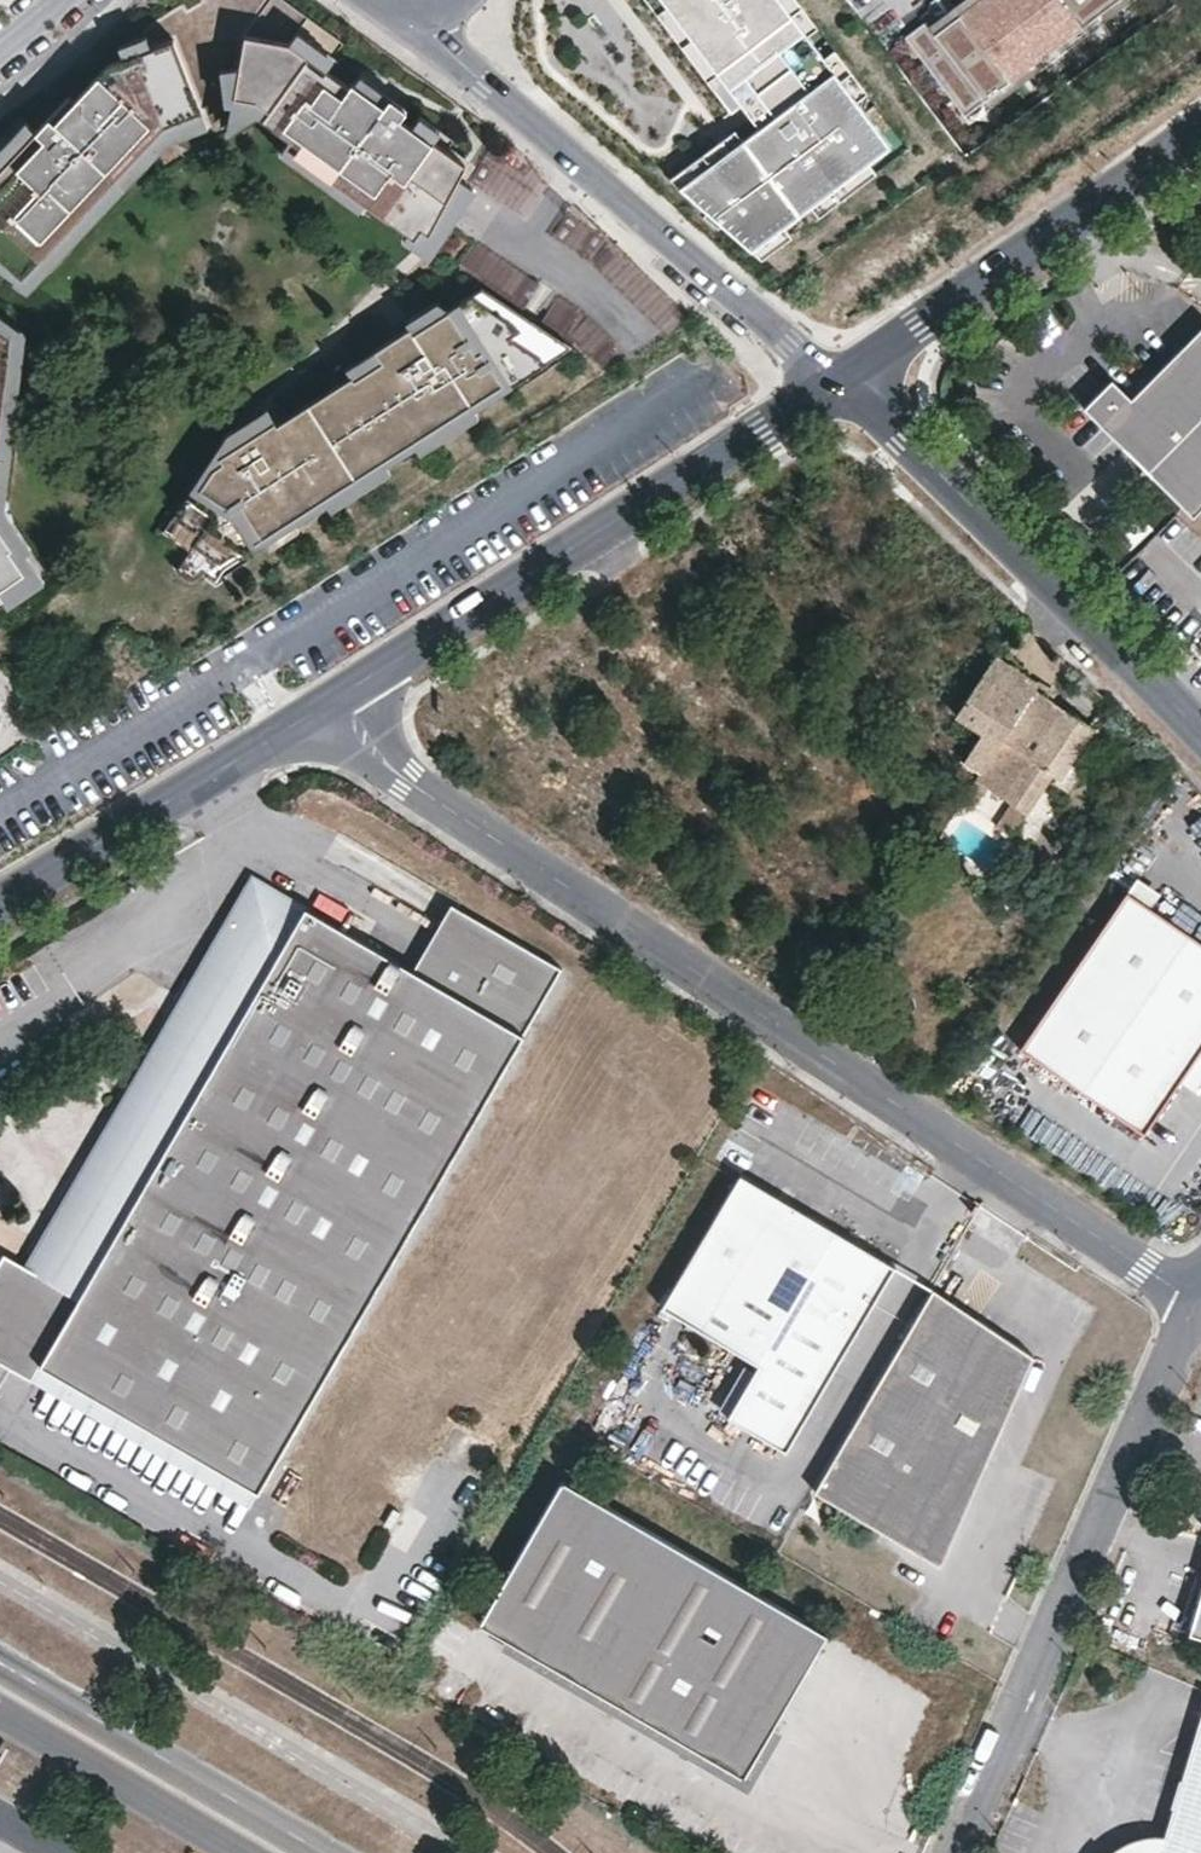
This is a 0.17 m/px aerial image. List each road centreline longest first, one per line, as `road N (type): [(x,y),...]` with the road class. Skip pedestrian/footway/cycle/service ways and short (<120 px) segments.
road 1 (residential): [(339,697),(368,746),(407,781),(1199,1304)]
road 2 (residential): [(965,1852),(1199,1304)]
road 3 (residential): [(339,697),(822,382)]
road 4 (residential): [(418,18),(786,341),(822,382)]
road 5 (residential): [(1200,747),(929,464),(849,366)]
road 6 (residential): [(849,366),(1200,114)]
road 7 (residential): [(0,902),(339,697)]
road 8 (primary): [(328,1852),(0,1659)]
road 9 (primary): [(0,1710),(245,1852)]

